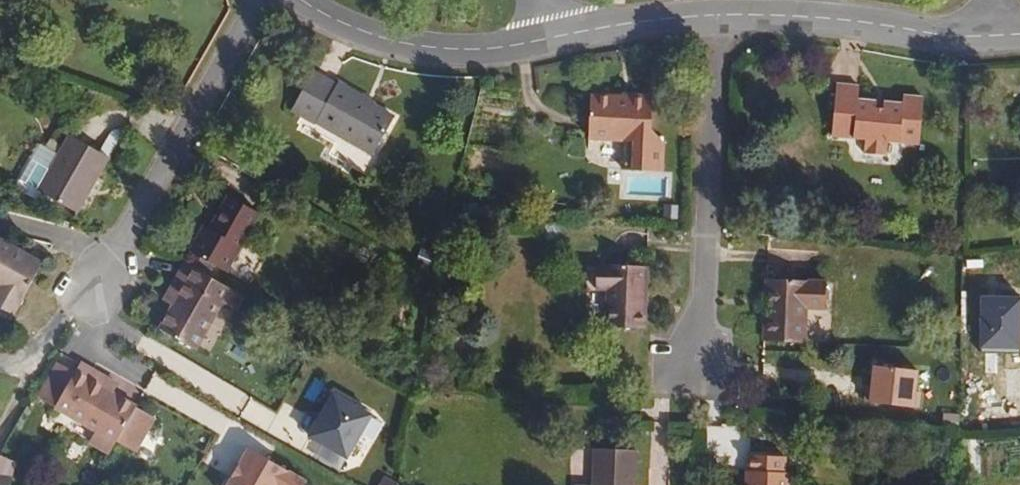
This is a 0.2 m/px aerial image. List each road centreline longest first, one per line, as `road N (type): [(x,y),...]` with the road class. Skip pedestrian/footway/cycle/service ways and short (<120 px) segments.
road 1 (residential): [(261,0),(102,288),(66,312)]
road 2 (residential): [(718,18),(697,374)]
road 3 (residential): [(993,36),(813,18),(718,18)]
road 4 (residential): [(556,40),(483,52),(414,47),(293,0)]
road 5 (residential): [(718,18),(556,40)]

